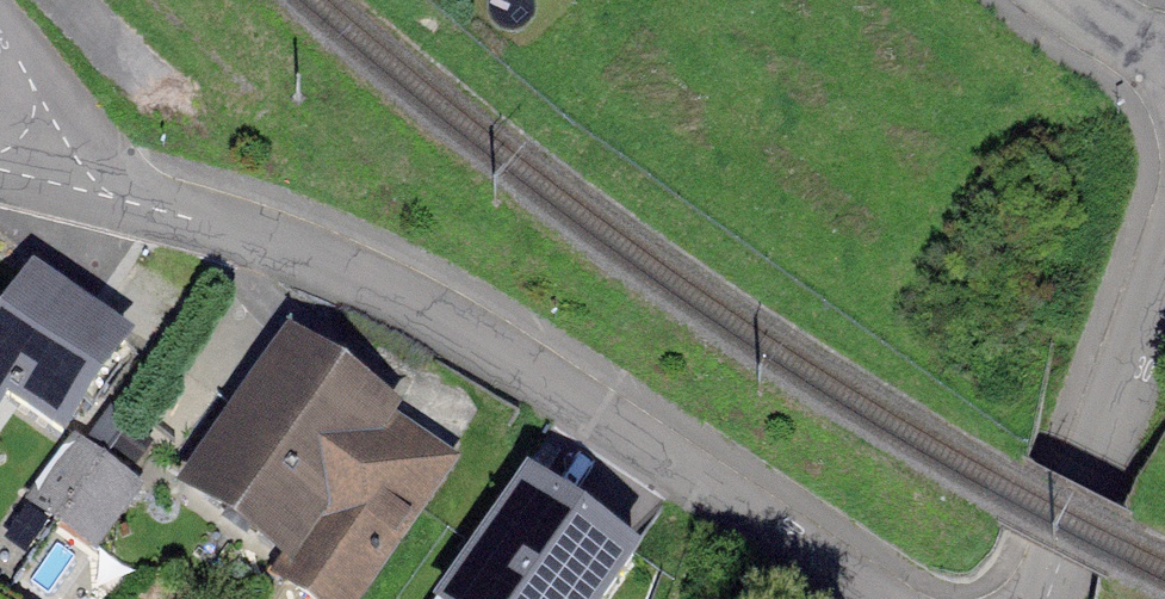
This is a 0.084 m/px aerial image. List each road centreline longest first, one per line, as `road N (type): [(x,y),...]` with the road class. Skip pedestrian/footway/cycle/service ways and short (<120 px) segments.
road 1 (residential): [(41,158),(128,201),(273,238),(403,285),(568,379),(884,598)]
road 2 (unclassified): [(1164,279),(1044,598)]
road 3 (residential): [(0,26),(40,107),(41,158)]

